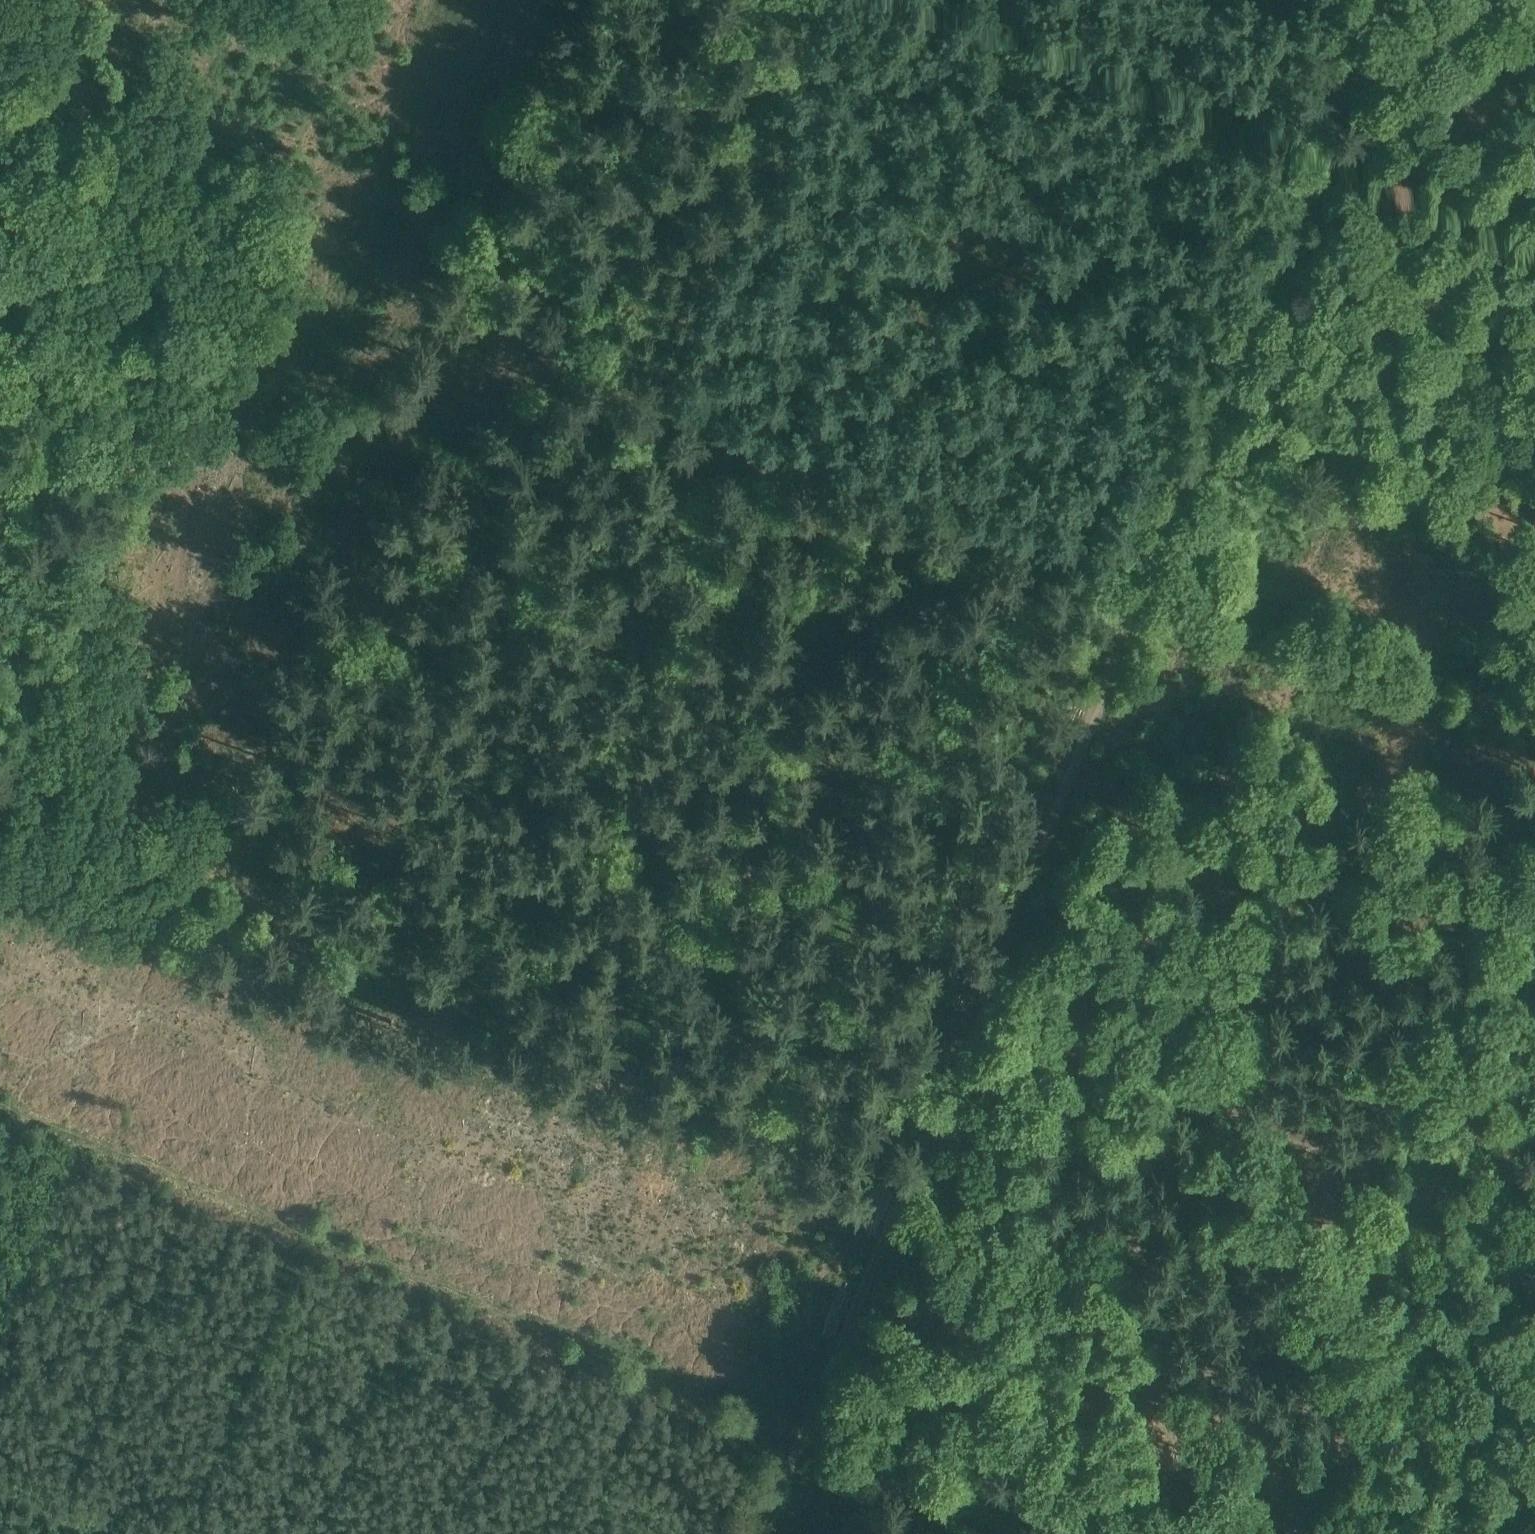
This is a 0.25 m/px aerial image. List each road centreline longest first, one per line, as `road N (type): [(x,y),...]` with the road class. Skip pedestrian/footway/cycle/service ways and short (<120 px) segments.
road 1 (track): [(797,1412),(1363,0)]
road 2 (track): [(0,1087),(797,1412)]
road 3 (track): [(797,1412),(1200,1533)]
road 4 (track): [(748,1533),(797,1412)]

